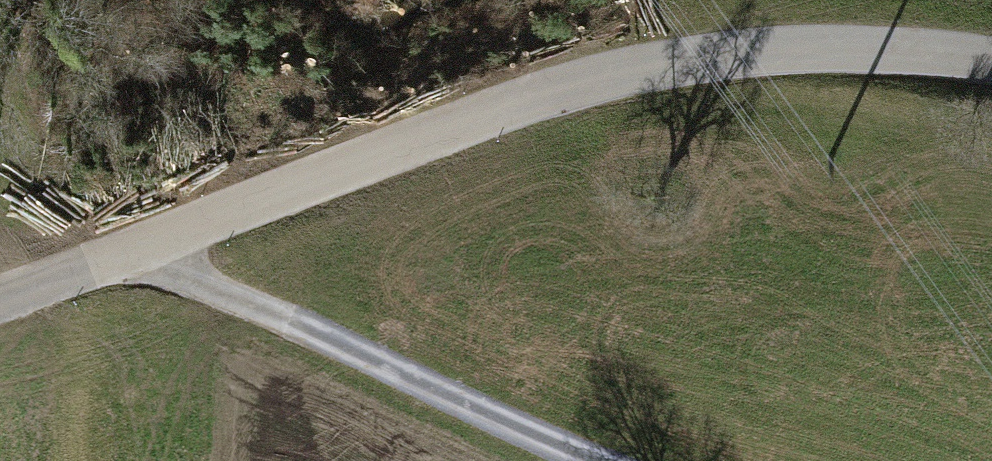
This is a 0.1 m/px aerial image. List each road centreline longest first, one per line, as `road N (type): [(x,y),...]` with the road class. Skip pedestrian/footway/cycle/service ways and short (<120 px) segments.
road 1 (unclassified): [(991,60),(801,48),(579,81),(0,301)]
road 2 (track): [(591,460),(239,296),(115,257)]

